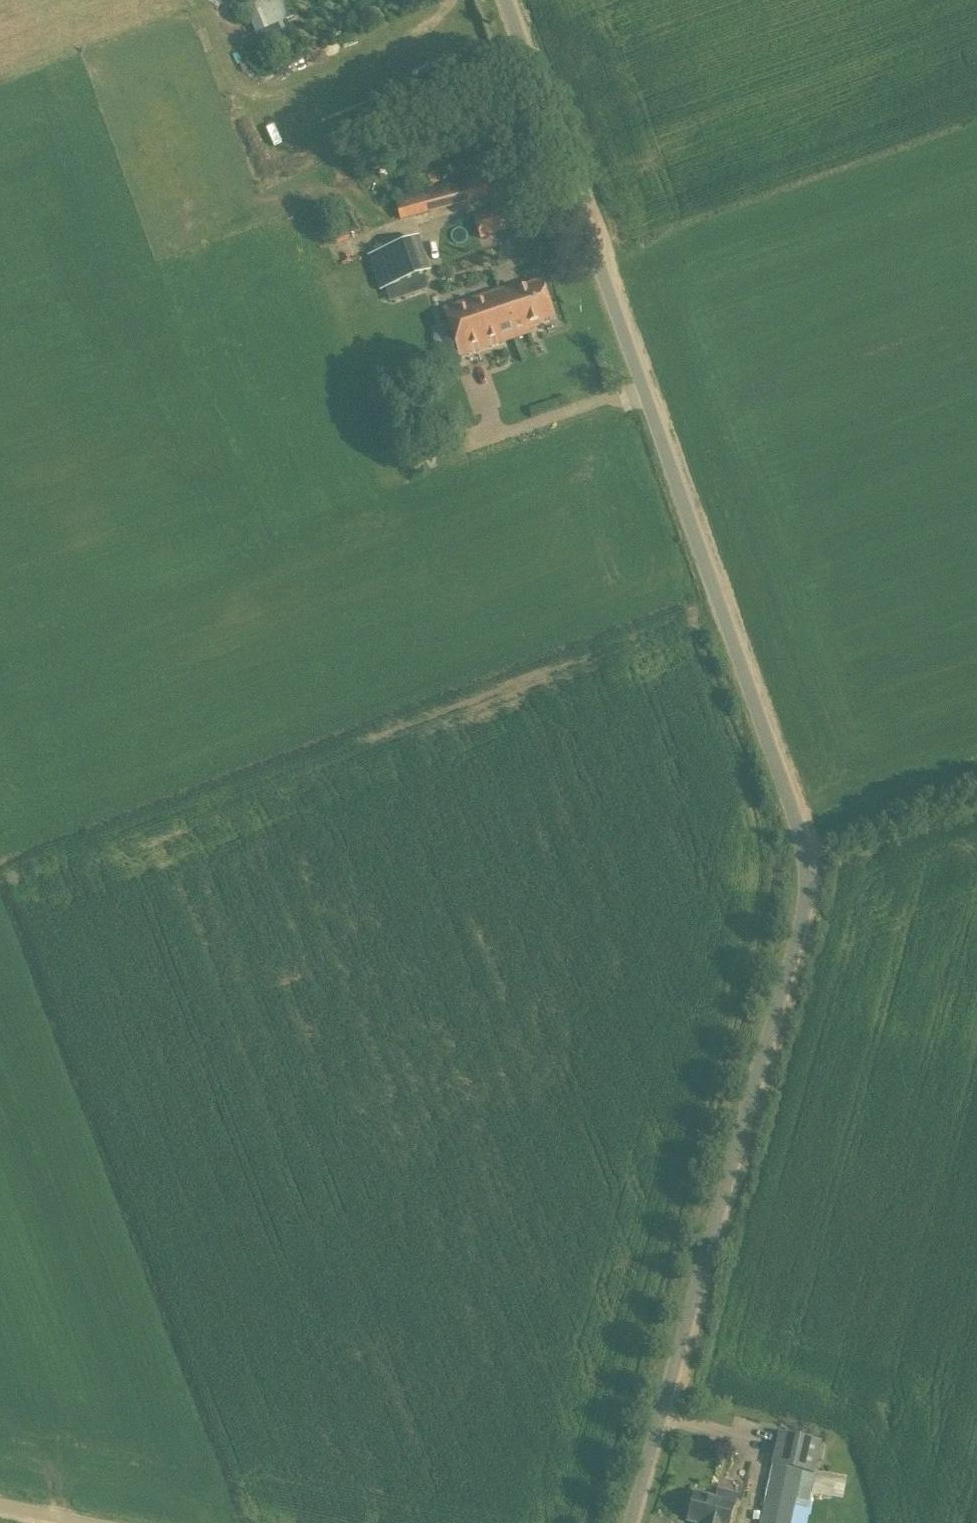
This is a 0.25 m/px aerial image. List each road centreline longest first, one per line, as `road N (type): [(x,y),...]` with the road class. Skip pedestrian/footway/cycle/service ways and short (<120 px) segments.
road 1 (tertiary): [(630,1522),(808,890),(807,814),(506,0)]
road 2 (track): [(976,784),(808,848)]

